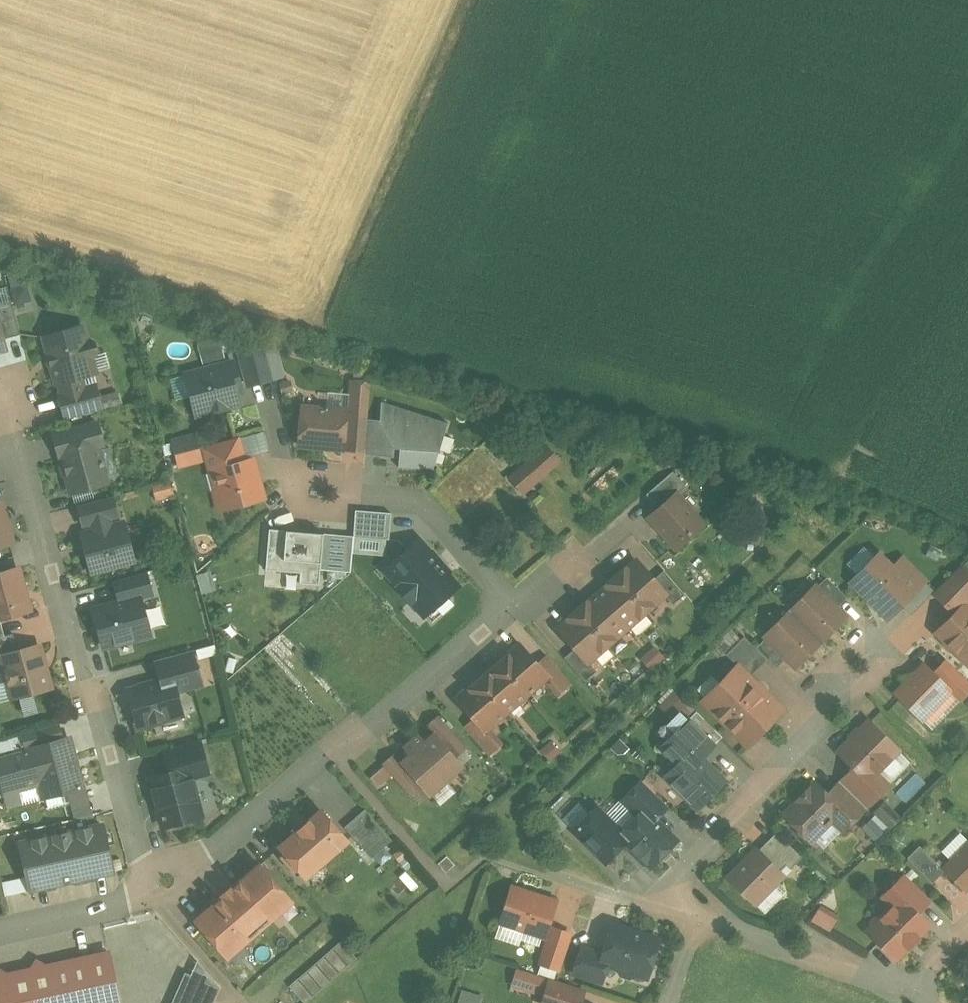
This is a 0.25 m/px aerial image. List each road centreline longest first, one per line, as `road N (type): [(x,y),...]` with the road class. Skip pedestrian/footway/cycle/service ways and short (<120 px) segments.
road 1 (residential): [(152,897),(0,379)]
road 2 (residential): [(152,897),(177,885),(330,750),(368,729),(513,606)]
road 3 (residential): [(657,902),(838,709),(858,659)]
road 4 (residential): [(513,606),(415,498),(302,487)]
road 5 (residential): [(921,981),(697,913)]
road 6 (residential): [(657,902),(482,855)]
road 7 (residential): [(0,930),(152,897)]
road 8 (residential): [(152,897),(244,1002)]

